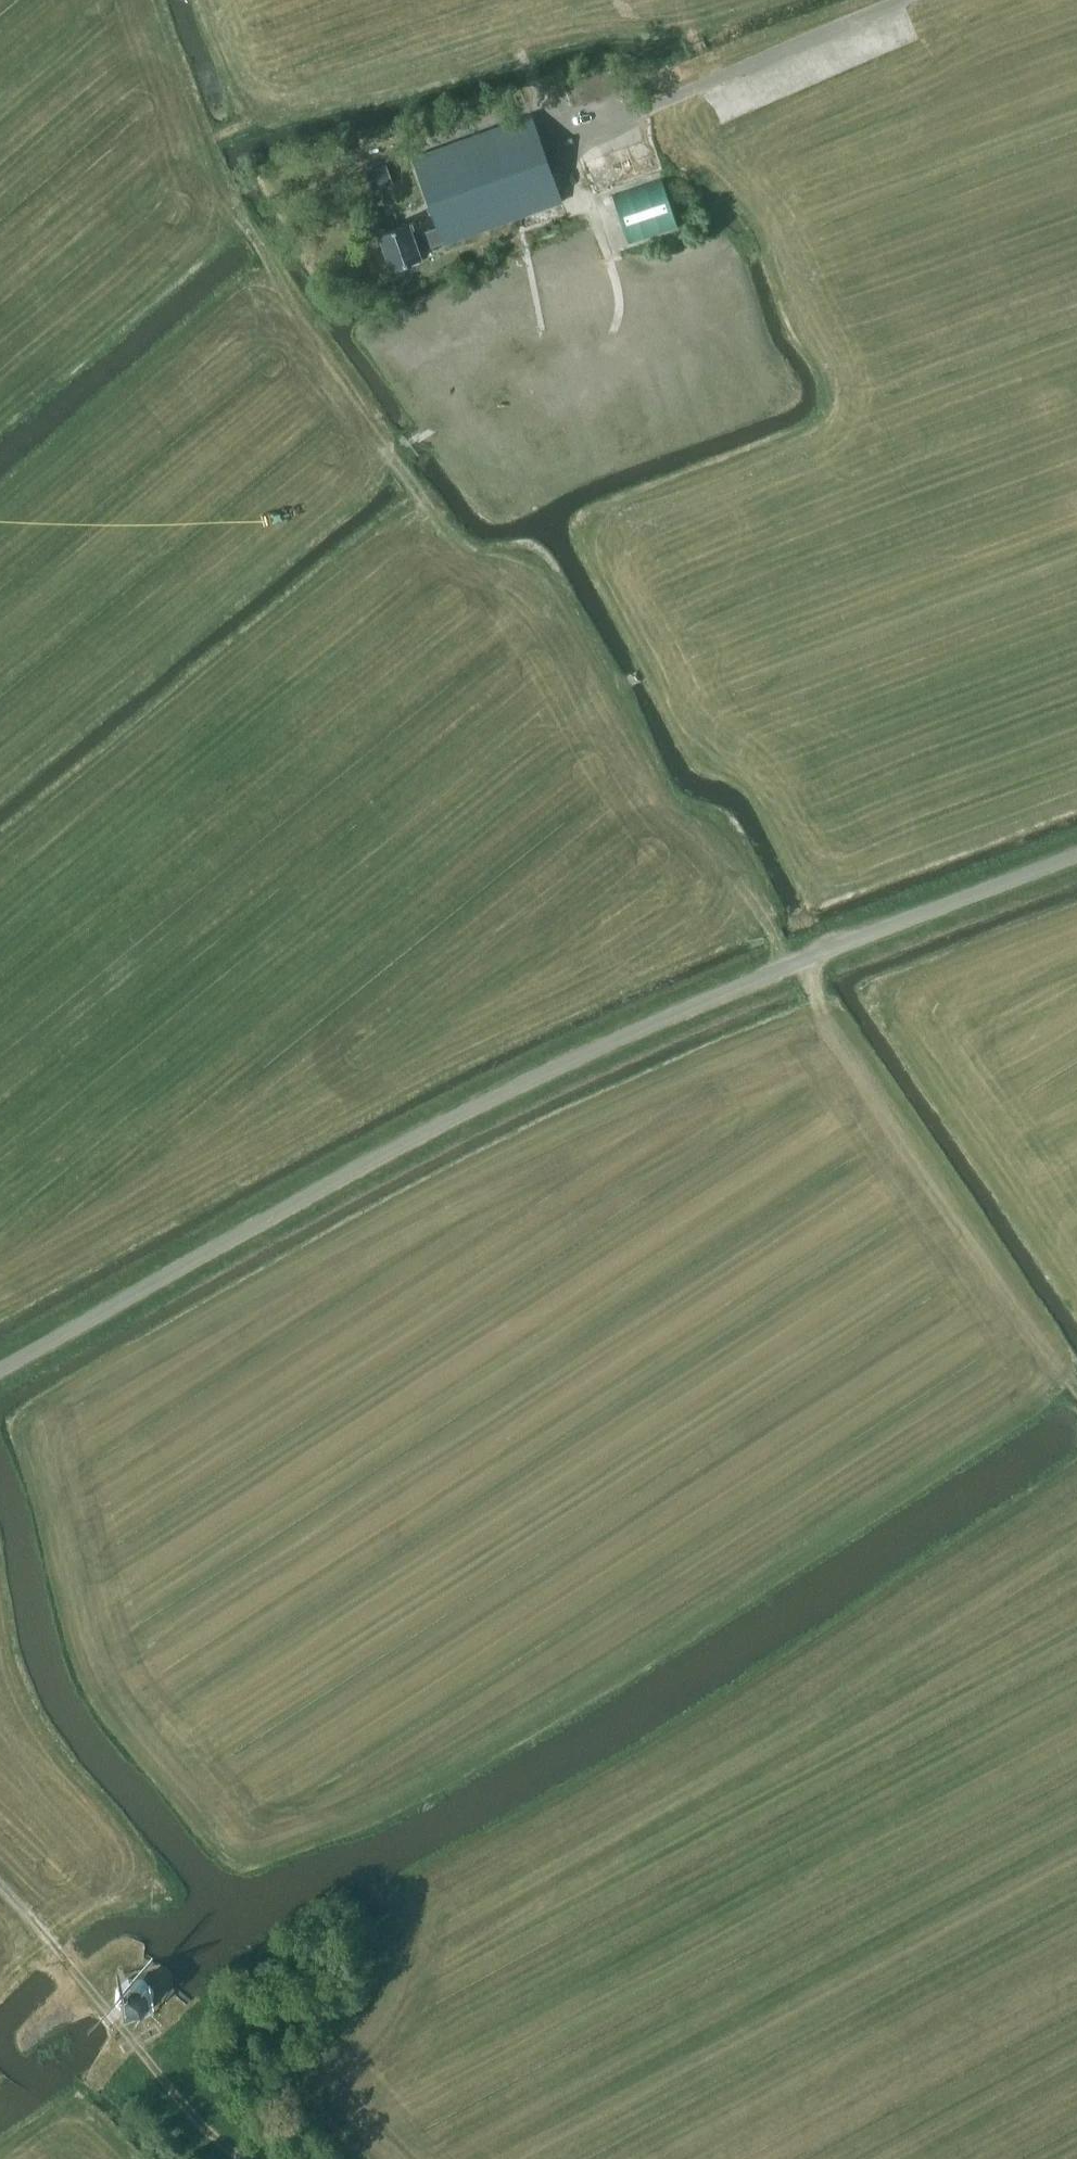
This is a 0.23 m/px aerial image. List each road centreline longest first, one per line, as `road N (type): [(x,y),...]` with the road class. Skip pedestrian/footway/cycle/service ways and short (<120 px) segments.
road 1 (unclassified): [(0,1373),(606,1053),(1076,864)]
road 2 (track): [(0,1885),(214,2141),(242,2158)]

